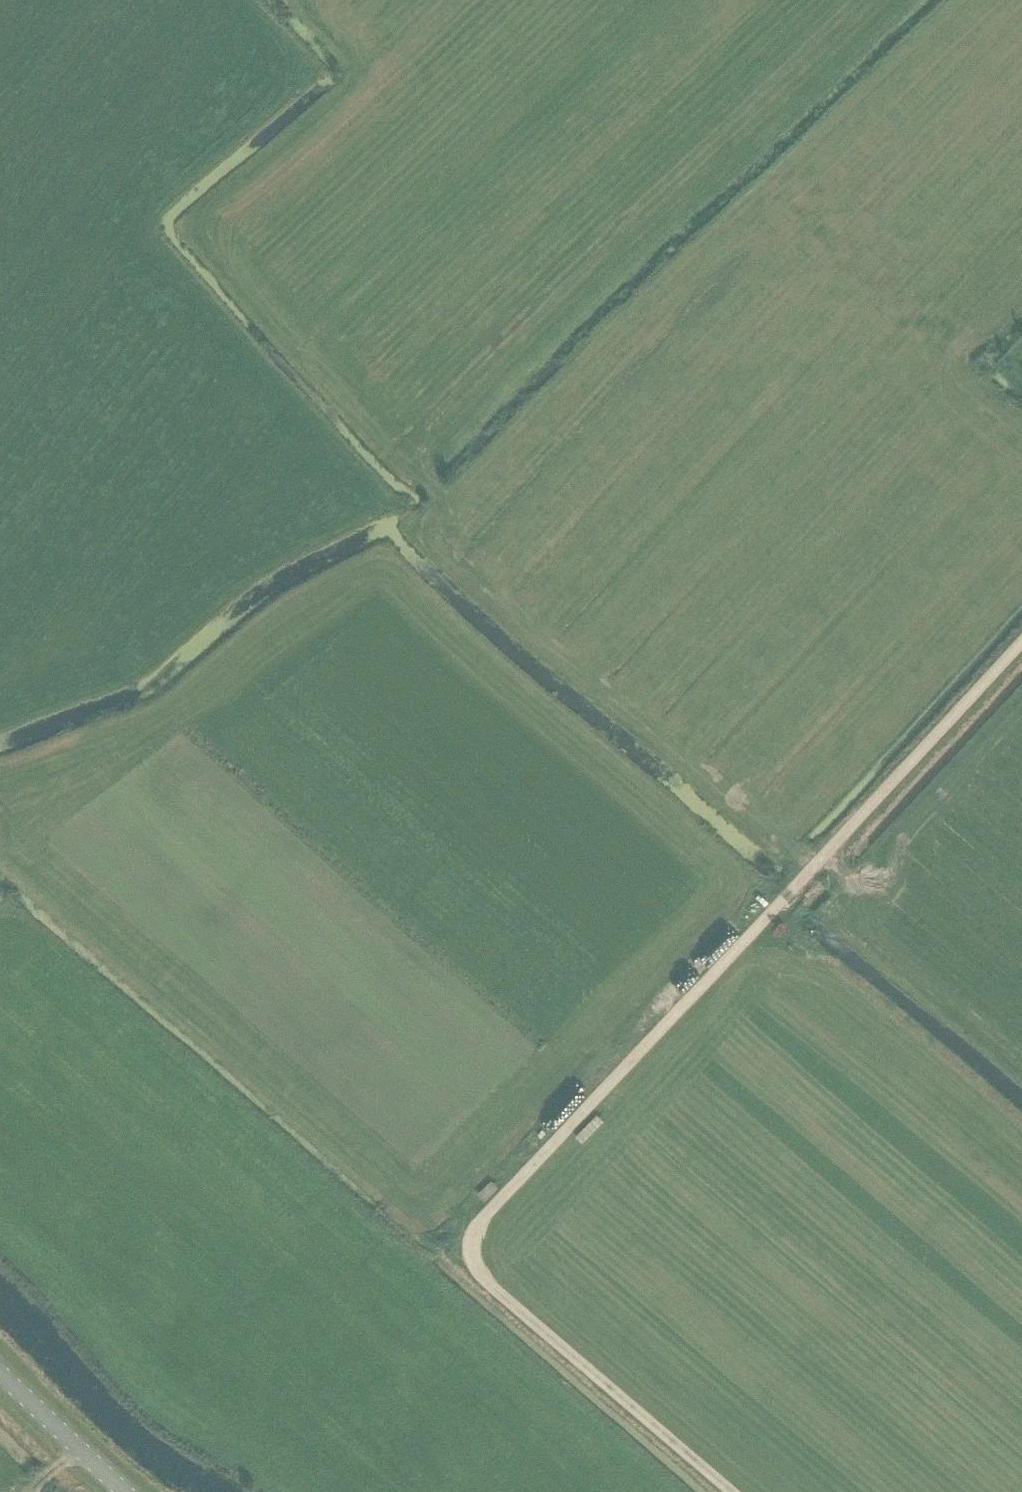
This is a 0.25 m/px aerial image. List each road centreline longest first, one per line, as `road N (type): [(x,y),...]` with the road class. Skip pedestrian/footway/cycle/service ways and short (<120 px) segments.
road 1 (tertiary): [(132,1491),(0,1370)]

